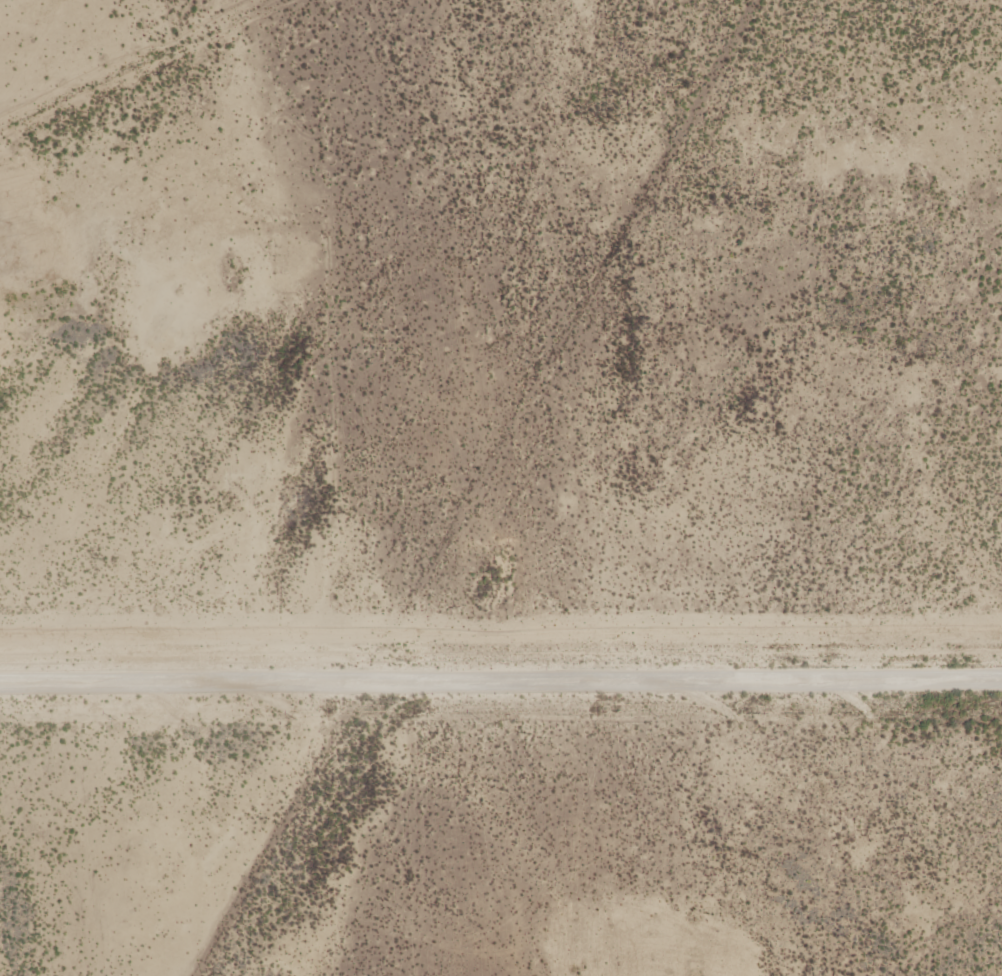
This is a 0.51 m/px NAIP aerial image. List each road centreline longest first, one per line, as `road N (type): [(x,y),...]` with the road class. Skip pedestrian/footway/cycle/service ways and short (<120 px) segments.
road 1 (track): [(210,975),(567,303),(602,263),(745,0)]

